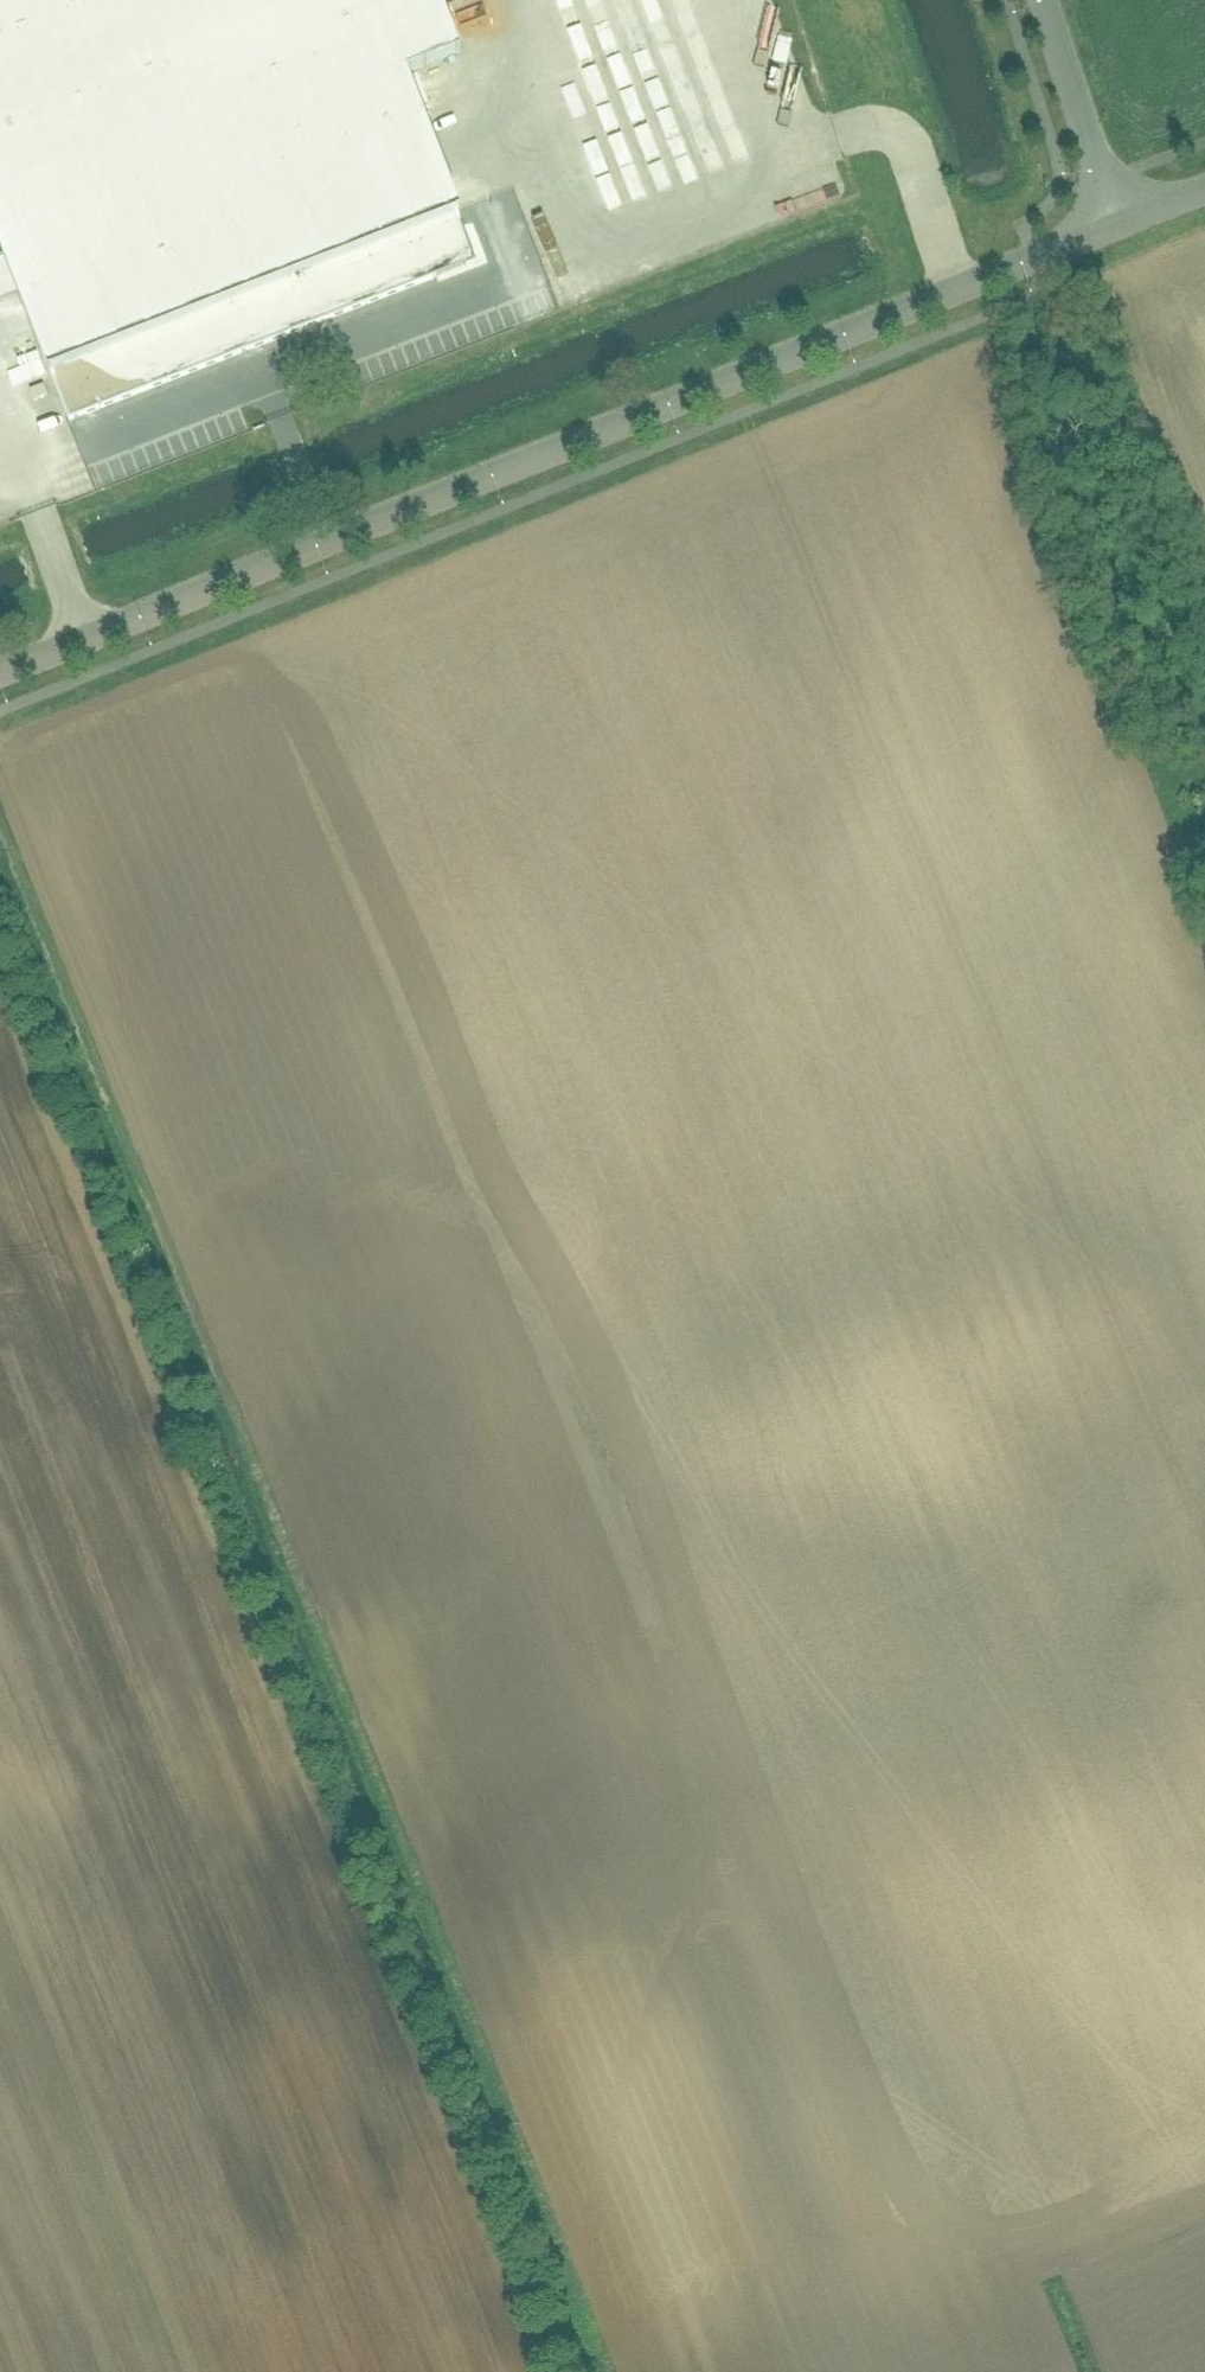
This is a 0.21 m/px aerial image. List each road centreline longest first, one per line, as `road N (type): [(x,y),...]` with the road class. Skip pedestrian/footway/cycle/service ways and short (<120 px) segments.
road 1 (tertiary): [(0,677),(1116,224)]
road 2 (track): [(0,808),(228,1397)]
road 3 (unclassified): [(1036,0),(1116,224)]

